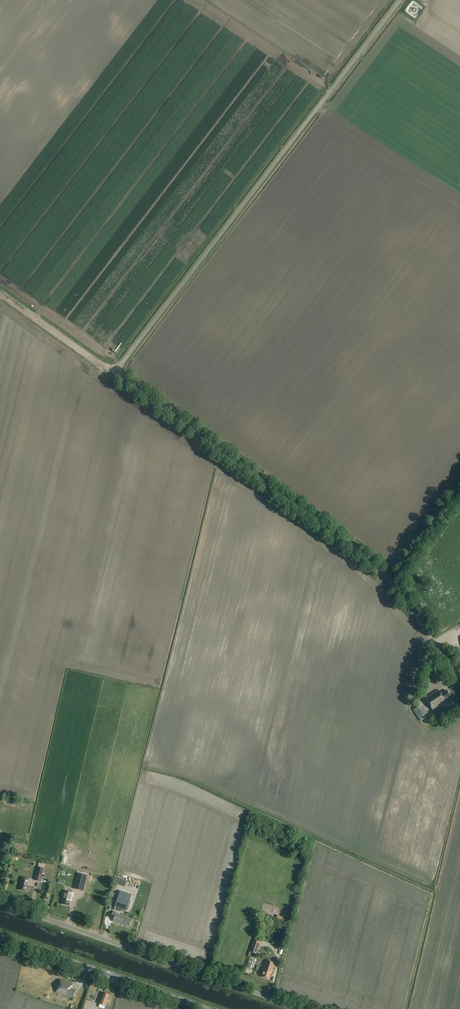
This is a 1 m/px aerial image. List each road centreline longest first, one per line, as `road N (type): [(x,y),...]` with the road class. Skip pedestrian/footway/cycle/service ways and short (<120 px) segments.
road 1 (unclassified): [(459,681),(378,567),(117,373),(400,0)]
road 2 (unclassified): [(300,1008),(0,902)]
road 3 (tertiary): [(204,1008),(0,937)]
road 4 (track): [(117,373),(0,294)]

